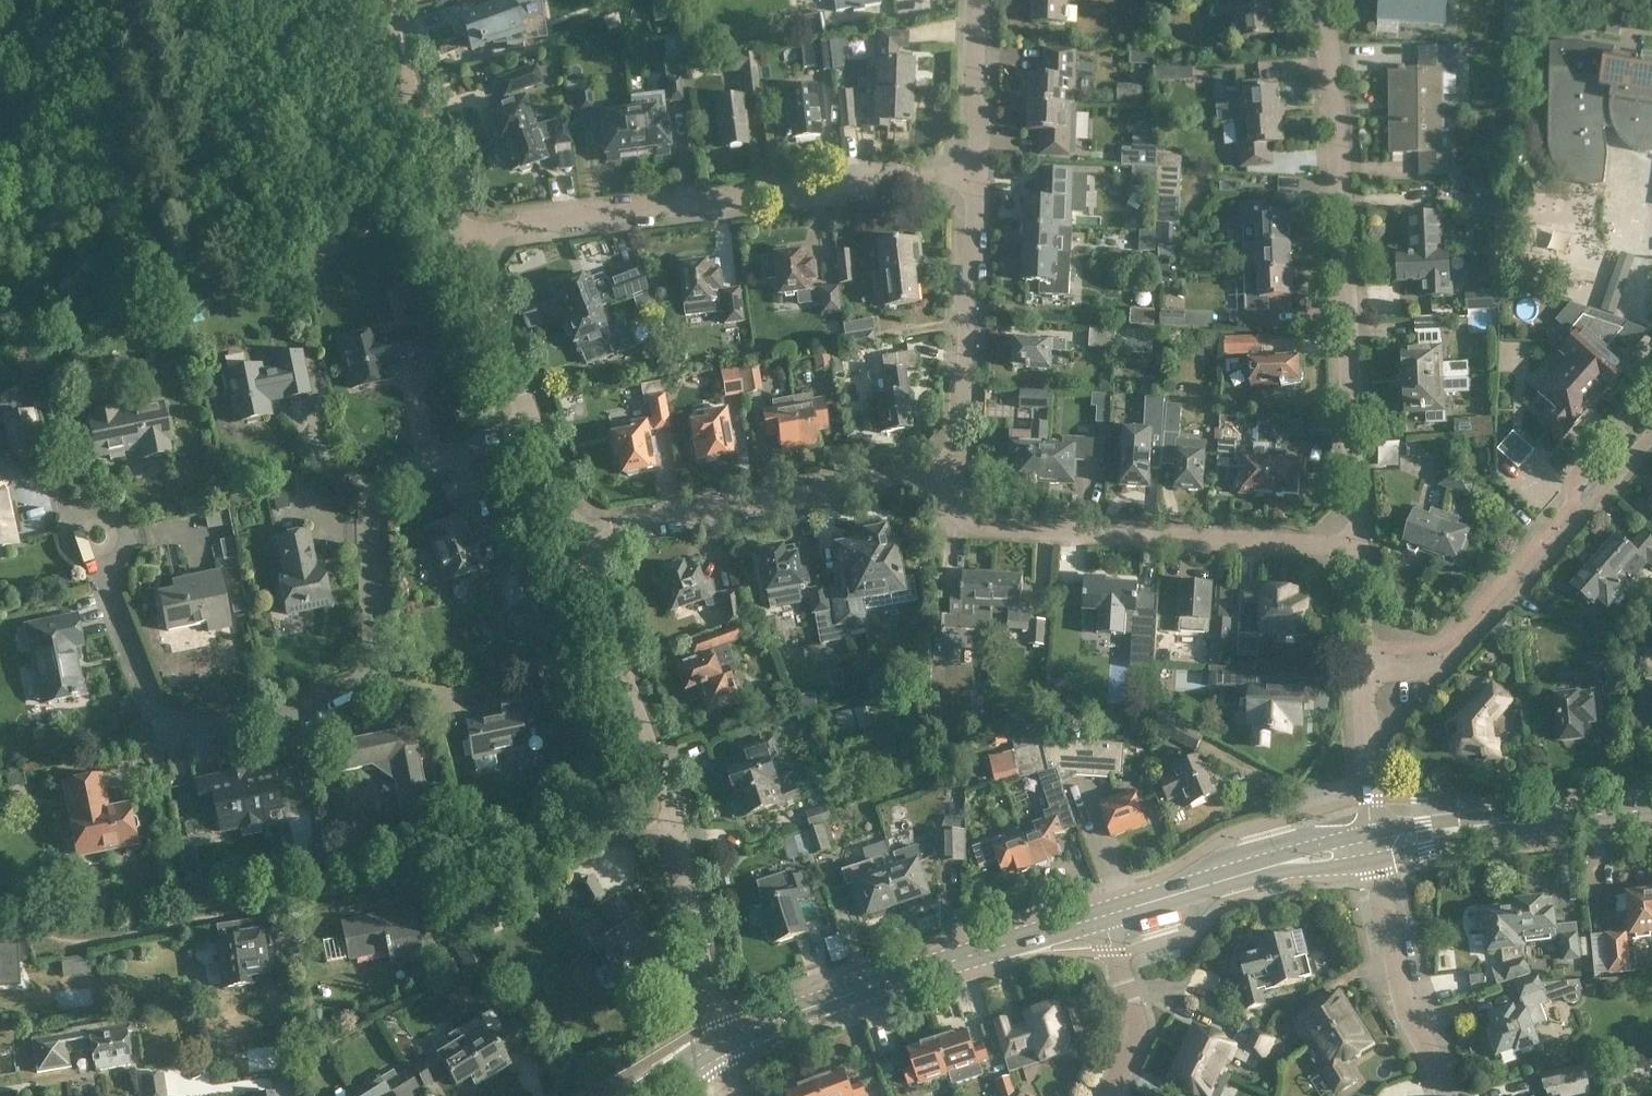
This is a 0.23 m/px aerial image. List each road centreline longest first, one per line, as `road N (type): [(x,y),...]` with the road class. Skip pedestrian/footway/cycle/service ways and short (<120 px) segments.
road 1 (residential): [(99,563),(150,704),(163,716),(271,717),(358,685),(373,669),(373,511),(391,476),(534,425)]
road 2 (residential): [(1360,545),(1324,0)]
road 3 (residential): [(463,234),(976,171)]
road 4 (residential): [(1360,545),(1037,535),(960,512),(963,458)]
road 5 (secondary): [(719,1042),(1110,916)]
road 6 (residential): [(1651,436),(1444,667),(1363,670)]
road 7 (residential): [(963,458),(580,533)]
road 8 (residential): [(677,825),(580,533)]
road 9 (unclassified): [(101,937),(394,879)]
road 10 (residential): [(394,879),(677,825)]
road 11 (residential): [(963,458),(976,171)]
road 12 (secondary): [(1110,916),(1279,863),(1377,846)]
road 13 (secondary): [(1377,846),(1651,812)]
road 14 (residential): [(1449,1095),(1403,1002),(1377,846)]
road 15 (residential): [(463,234),(379,0)]
road 16 (residential): [(719,1042),(677,825)]
road 17 (residential): [(534,425),(463,234)]
road 18 (residential): [(1105,1095),(1137,1029),(1110,916)]
road 19 (residential): [(1377,846),(1363,670)]
road 20 (residential): [(976,171),(978,0)]
road 21 (residential): [(99,563),(113,557),(123,529),(104,507),(88,507),(68,526),(67,540),(85,561)]
road 22 (residential): [(1363,670),(1360,545)]

